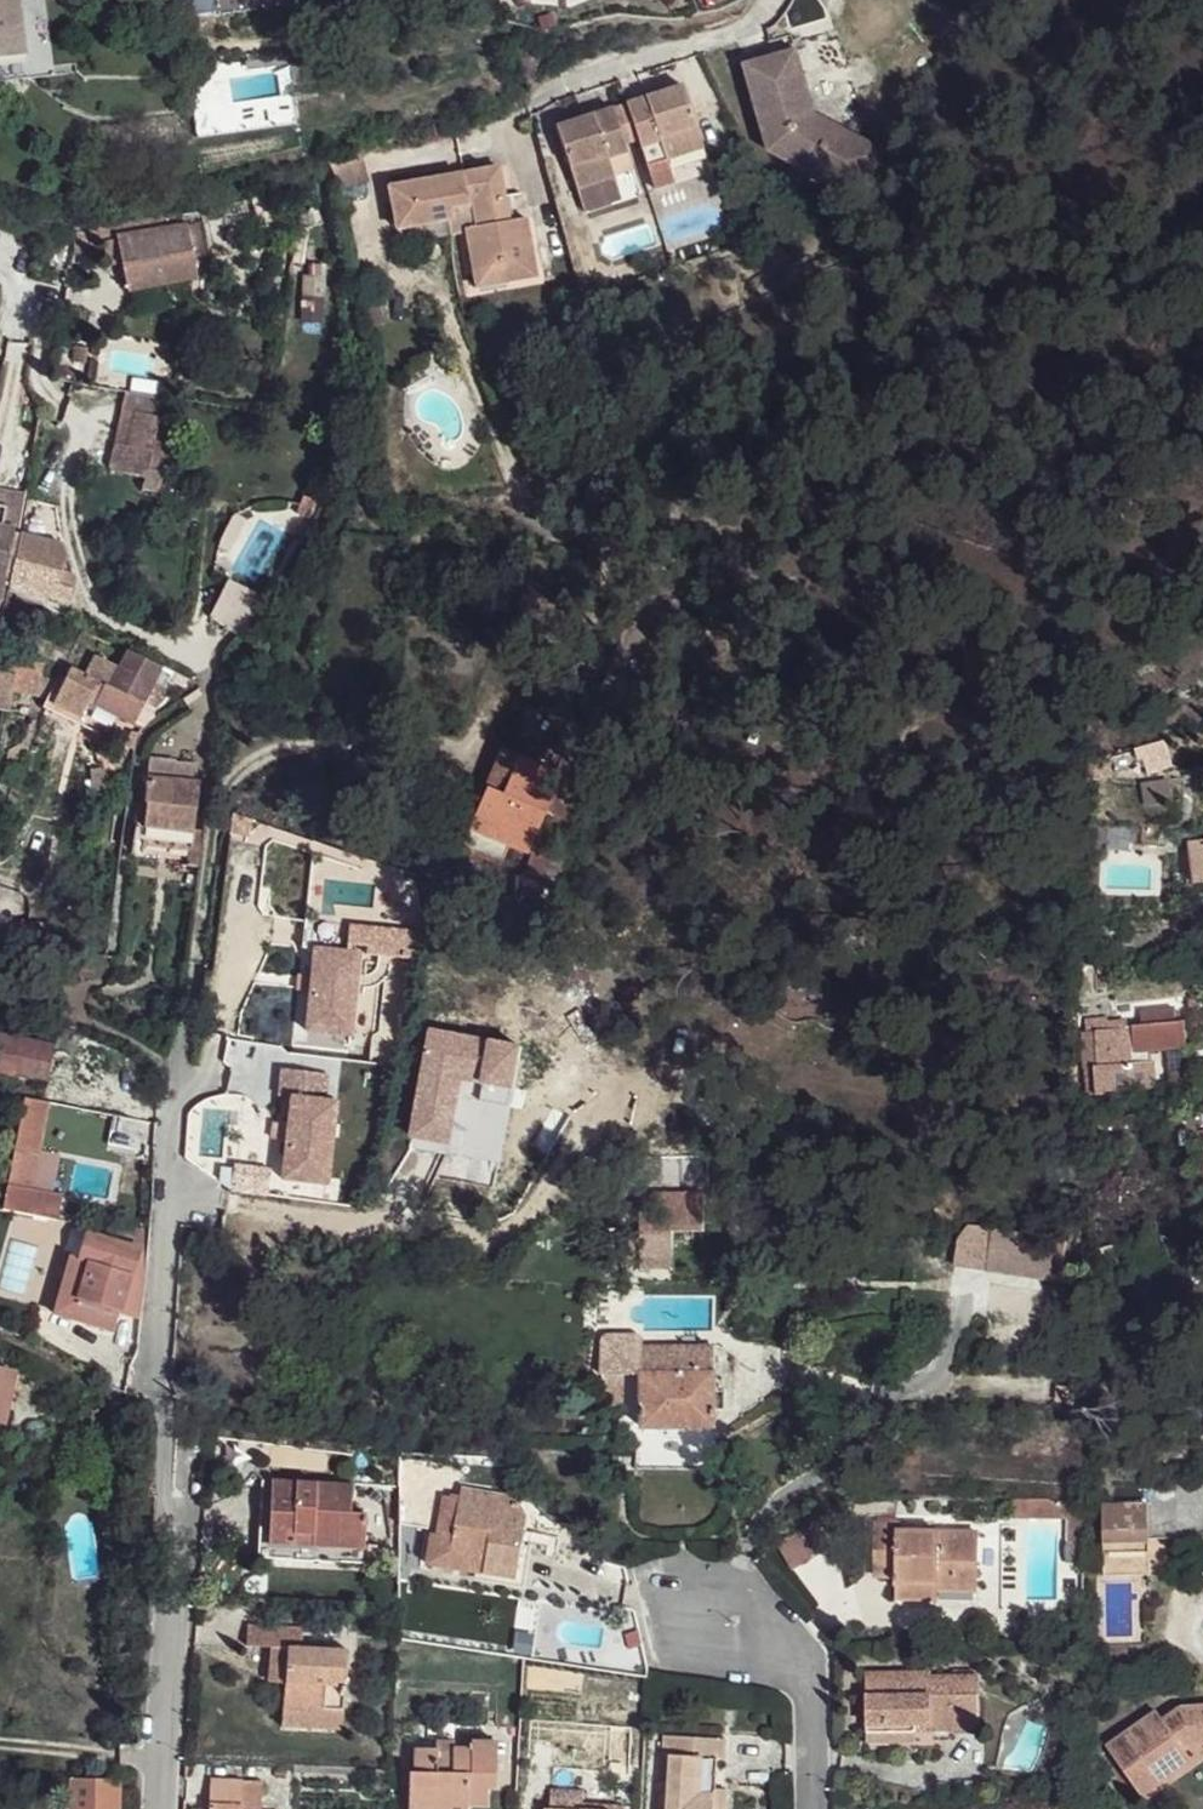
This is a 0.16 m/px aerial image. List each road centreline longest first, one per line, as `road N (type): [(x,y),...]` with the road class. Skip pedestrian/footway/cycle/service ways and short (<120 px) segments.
road 1 (residential): [(155,1808),(178,1525),(166,1510),(166,1406),(149,1378),(172,1082),(194,1012),(218,825)]
road 2 (residential): [(818,1808),(815,1695),(789,1633),(689,1628)]

